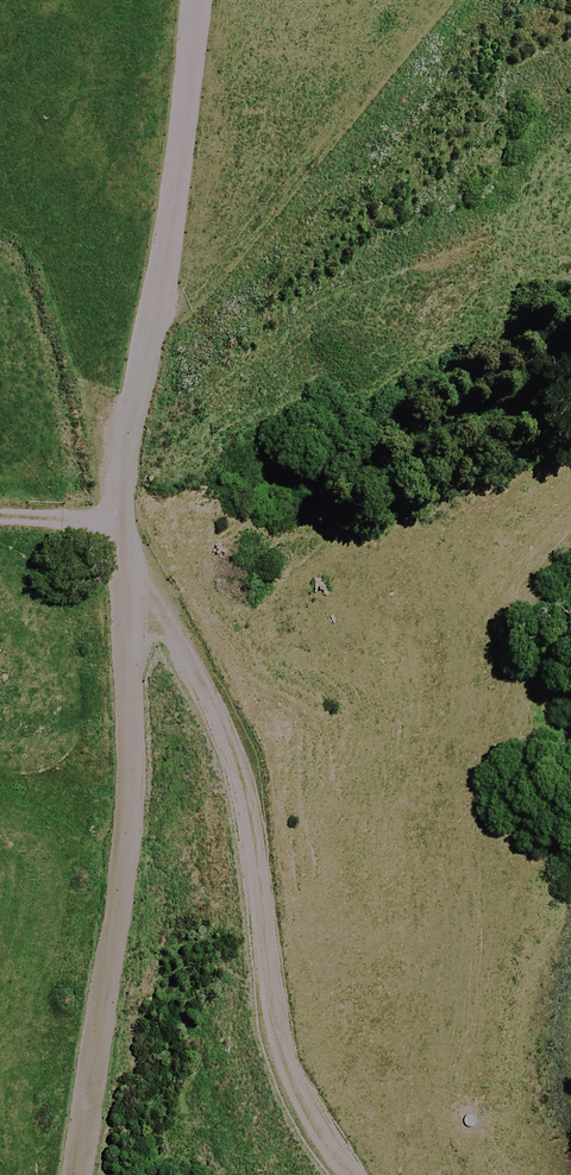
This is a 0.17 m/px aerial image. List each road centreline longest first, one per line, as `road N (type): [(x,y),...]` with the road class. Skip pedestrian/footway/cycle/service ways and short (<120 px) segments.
road 1 (track): [(76,1174),(132,797),(117,551),(175,211),(194,0)]
road 2 (track): [(359,1174),(309,1126),(237,757),(117,551),(0,519)]

